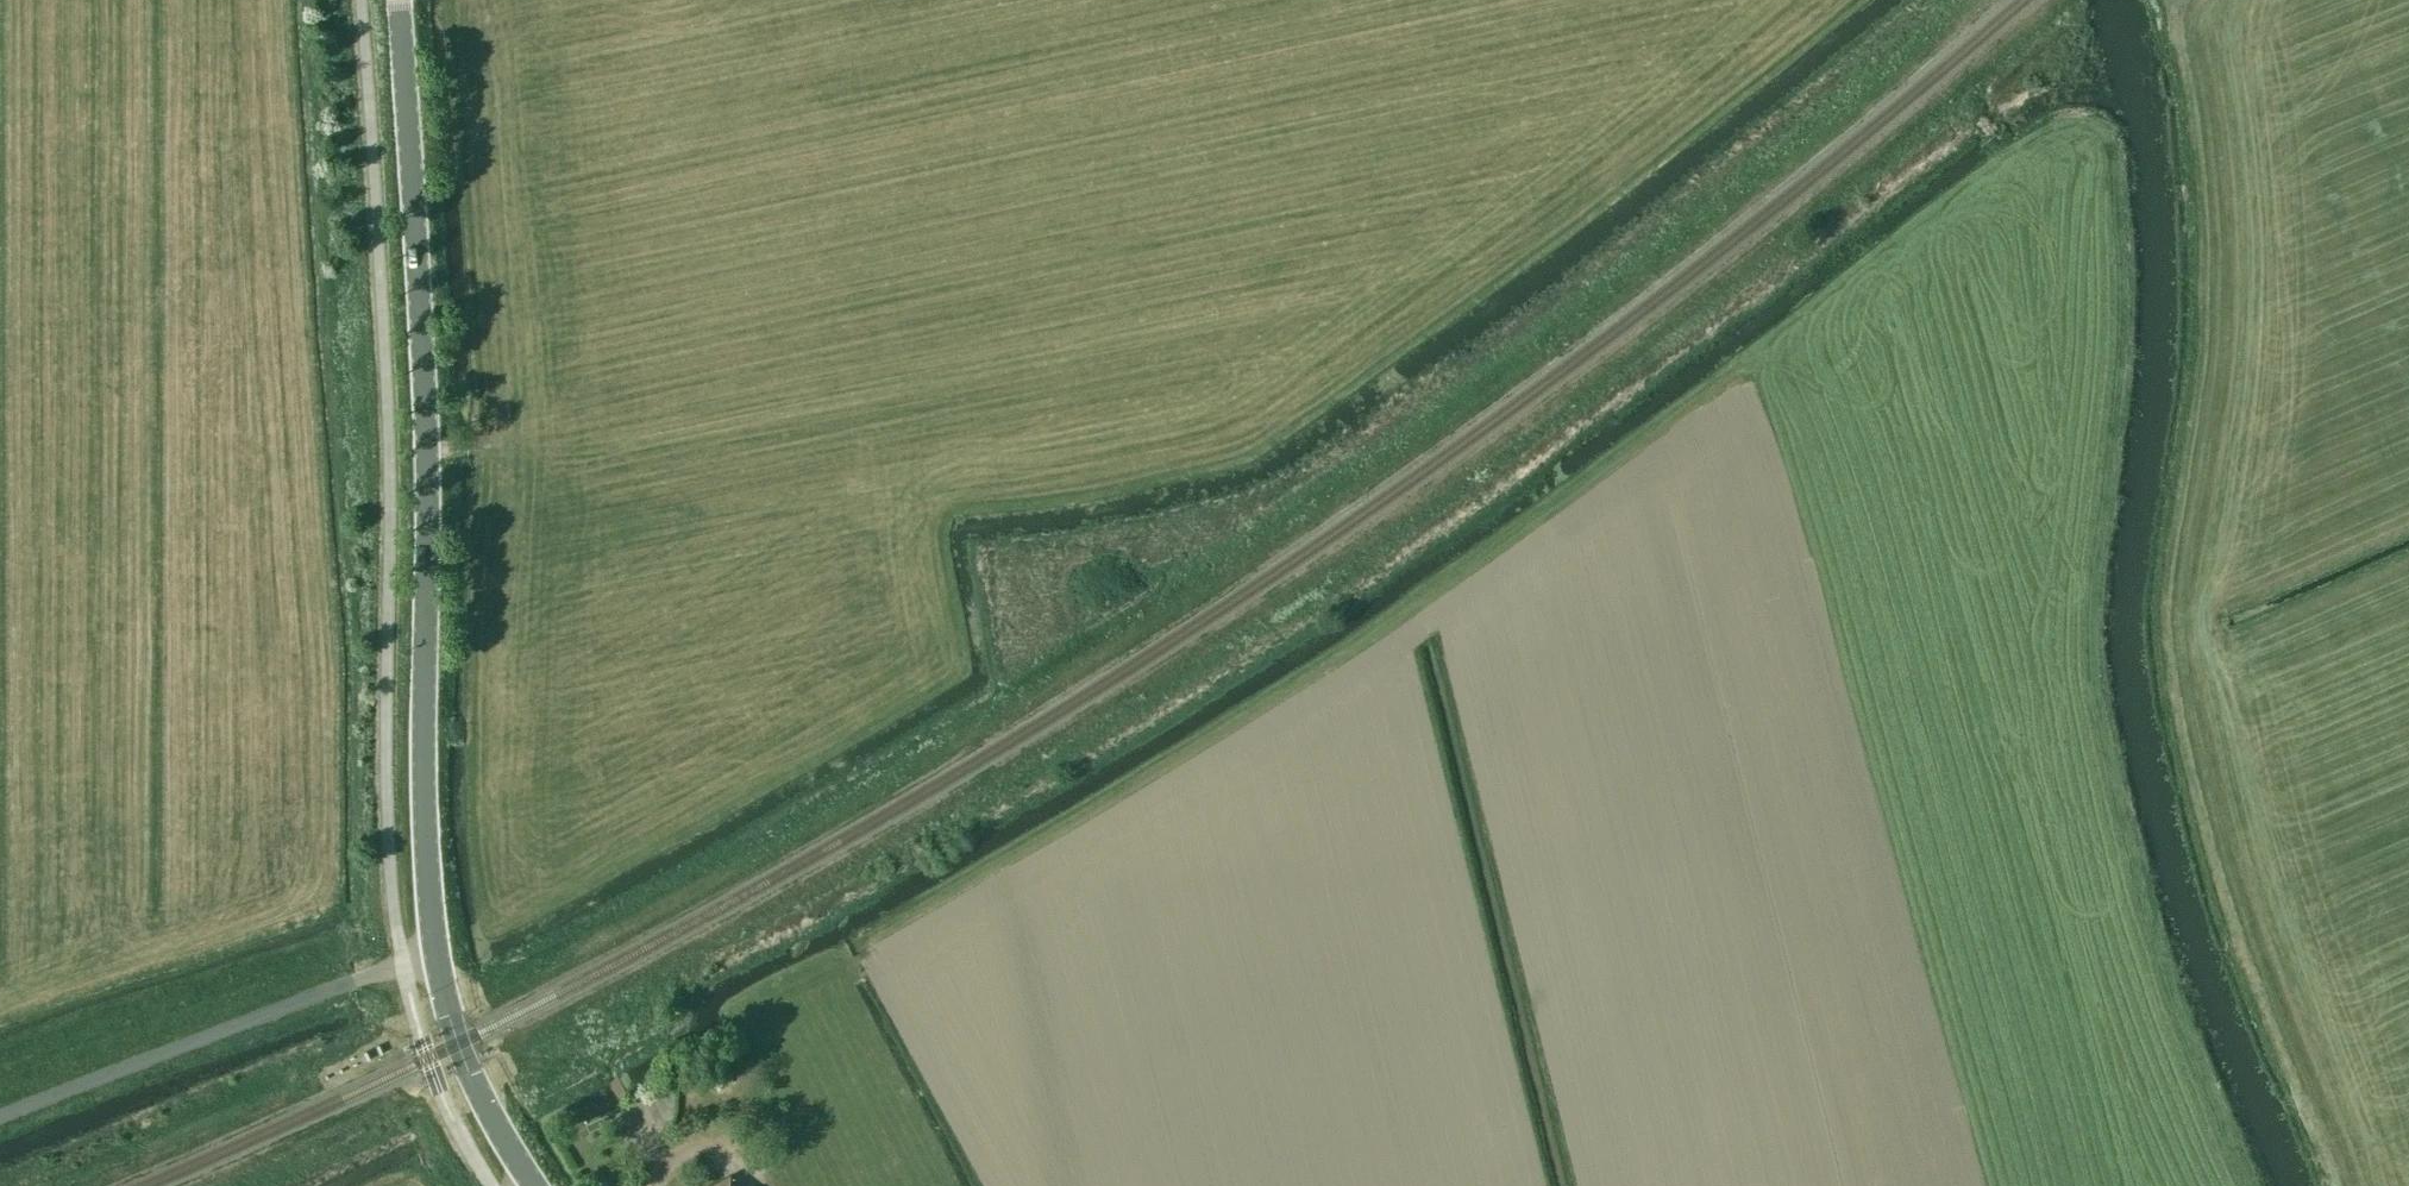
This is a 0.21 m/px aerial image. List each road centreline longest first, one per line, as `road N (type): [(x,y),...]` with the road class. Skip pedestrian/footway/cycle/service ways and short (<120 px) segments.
road 1 (tertiary): [(534,1185),(475,1087),(435,956),(423,772),(427,441),(398,0)]

